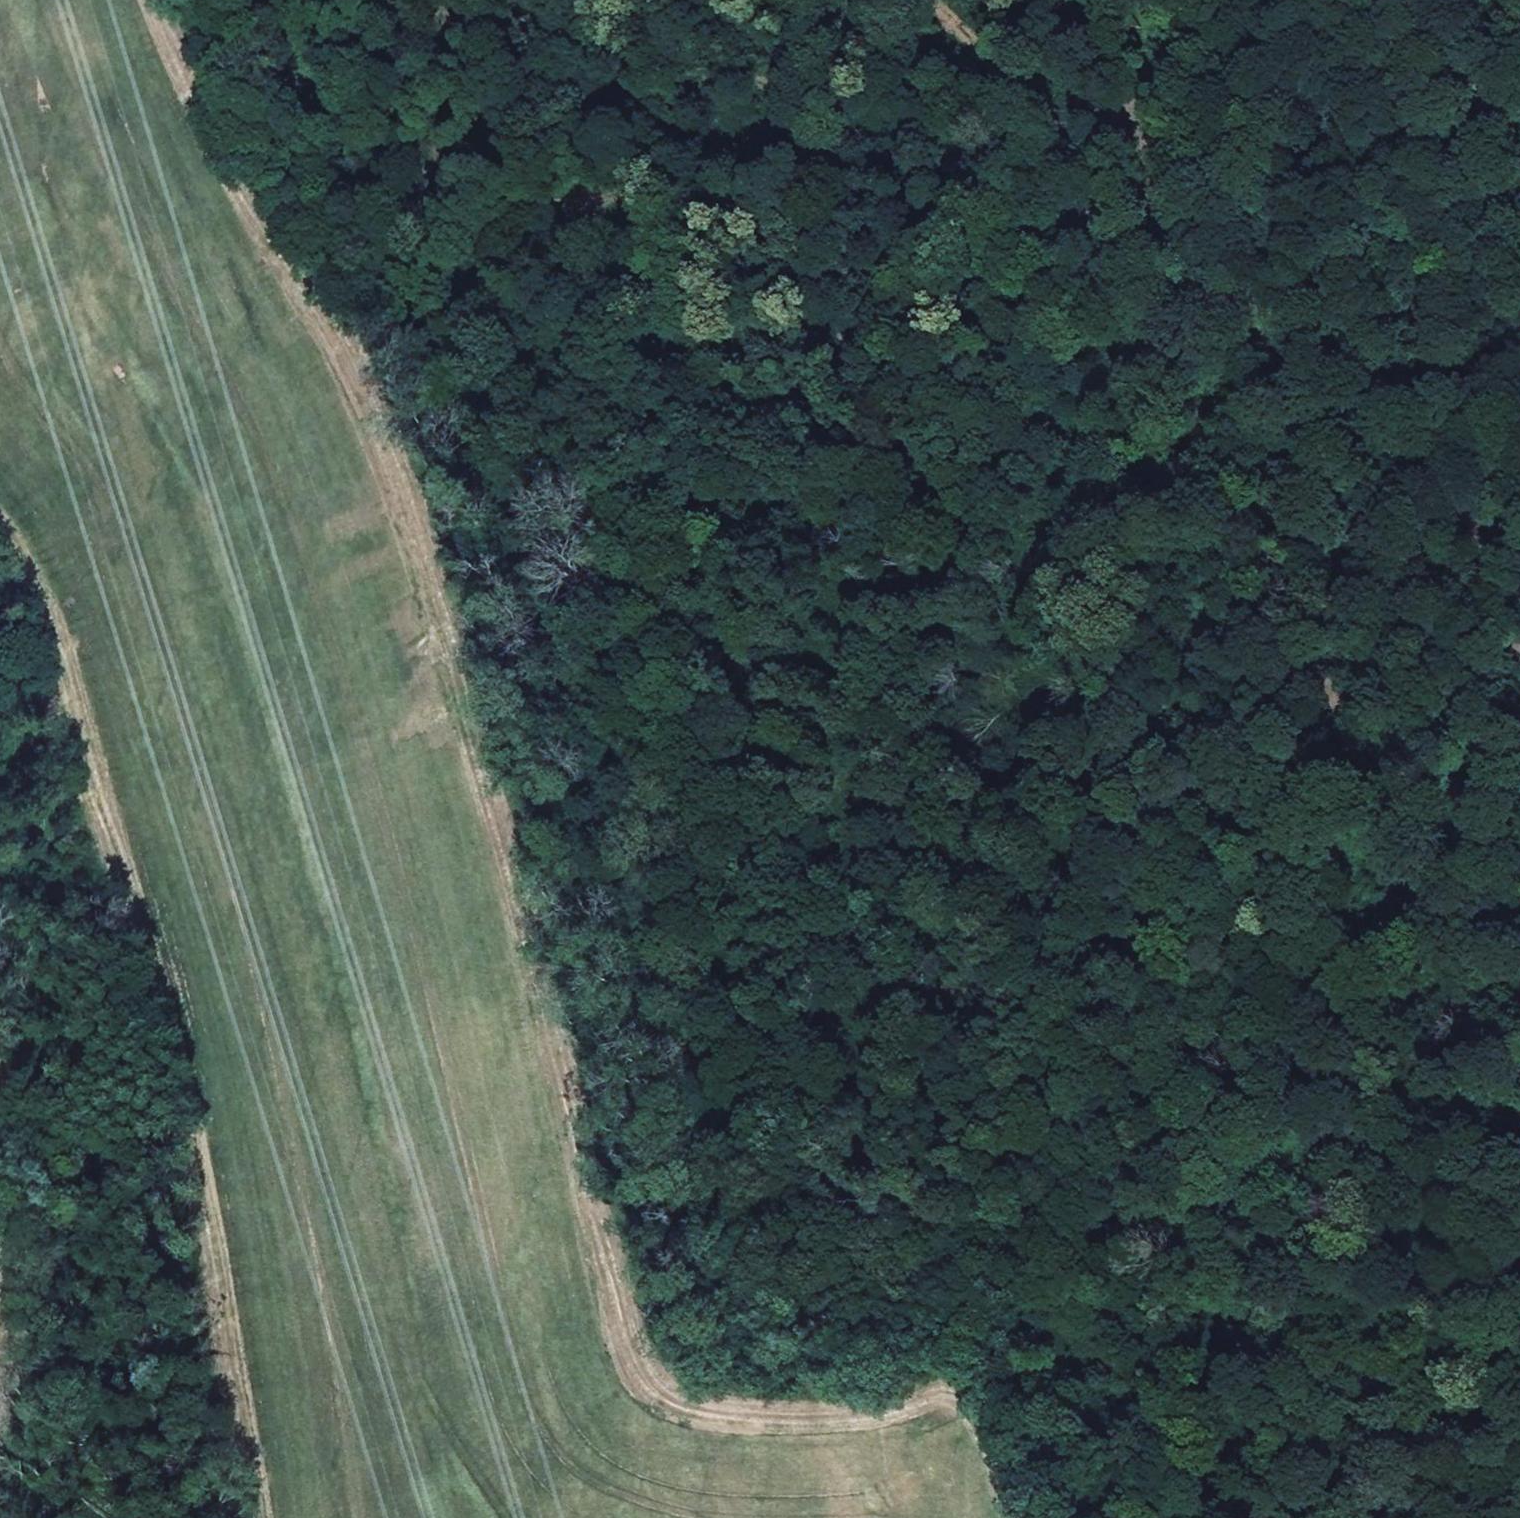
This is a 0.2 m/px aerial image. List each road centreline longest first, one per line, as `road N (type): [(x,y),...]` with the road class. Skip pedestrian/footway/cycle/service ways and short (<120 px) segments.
road 1 (track): [(1519,533),(1207,0)]
road 2 (track): [(1409,0),(1519,158)]

